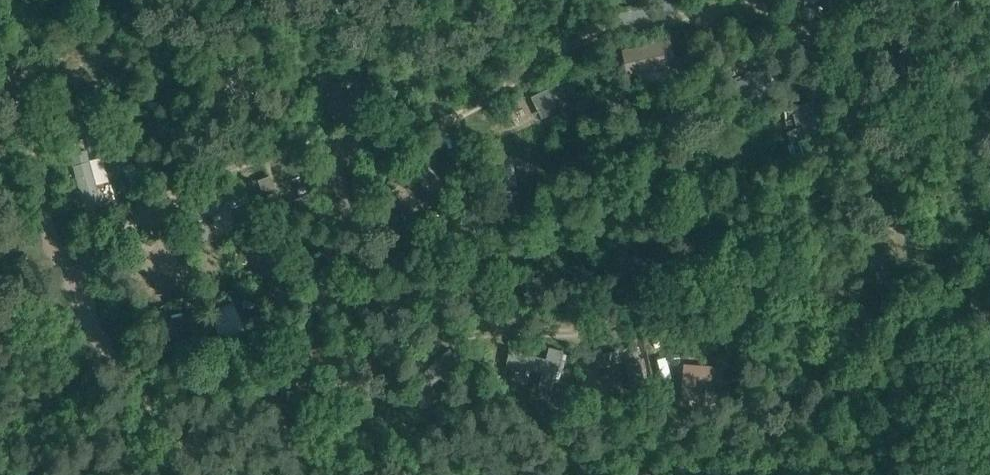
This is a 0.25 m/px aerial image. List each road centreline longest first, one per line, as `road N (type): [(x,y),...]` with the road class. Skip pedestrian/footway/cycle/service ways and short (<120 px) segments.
road 1 (track): [(0,44),(54,227)]
road 2 (track): [(116,353),(198,474)]
road 3 (track): [(54,227),(85,303),(116,353)]

